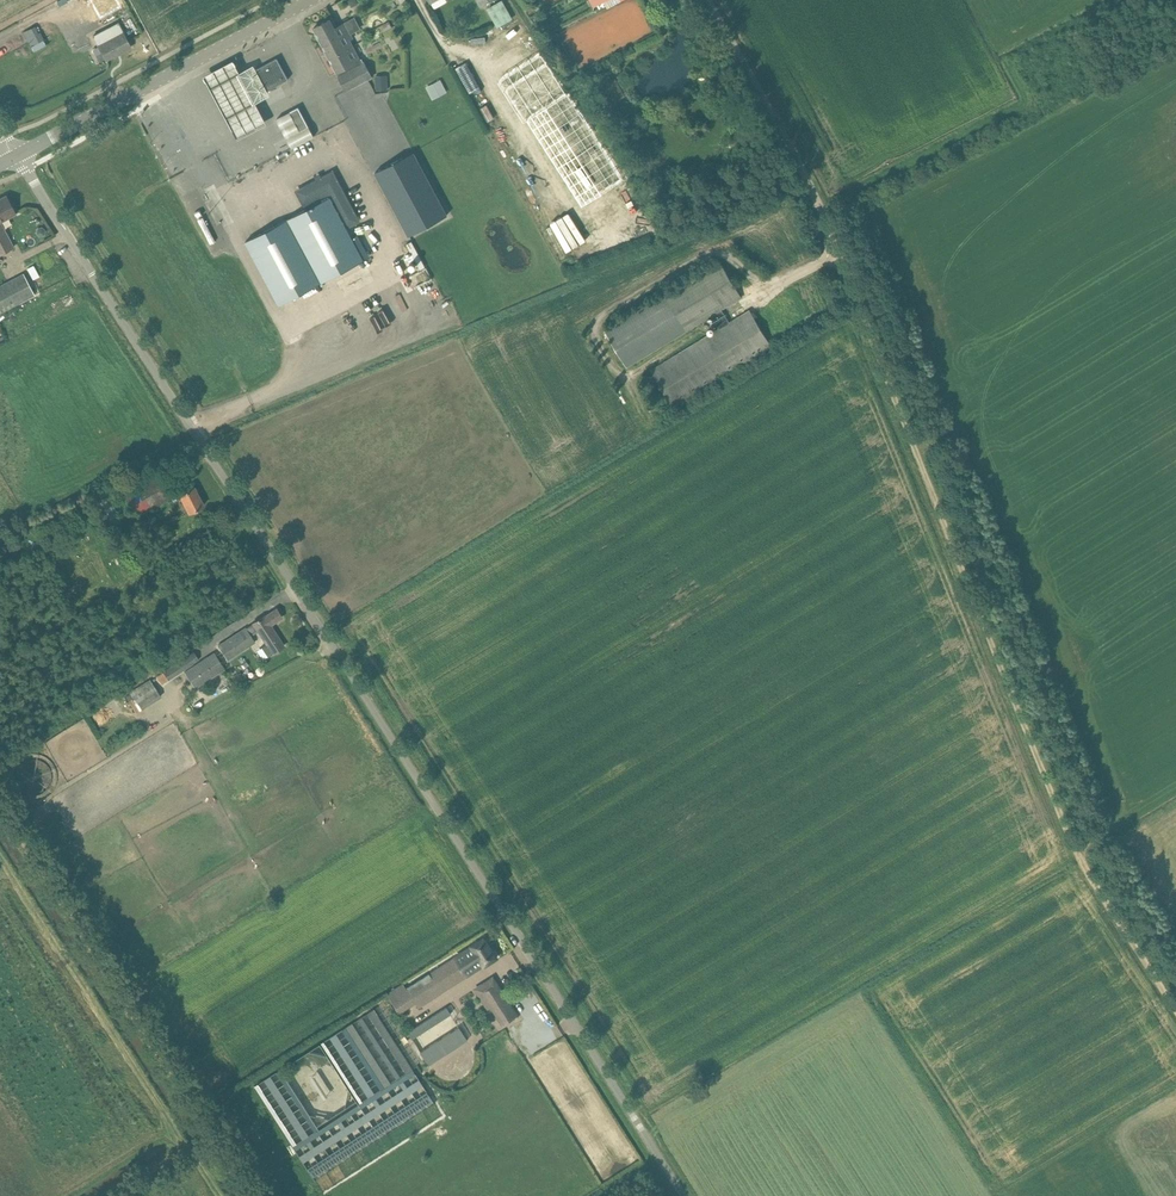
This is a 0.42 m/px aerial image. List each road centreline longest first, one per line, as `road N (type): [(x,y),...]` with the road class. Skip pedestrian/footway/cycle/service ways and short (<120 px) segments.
road 1 (unclassified): [(684,1195),(18,156)]
road 2 (track): [(1175,1011),(1068,836),(818,211),(705,0)]
road 3 (tertiary): [(18,156),(313,0)]

